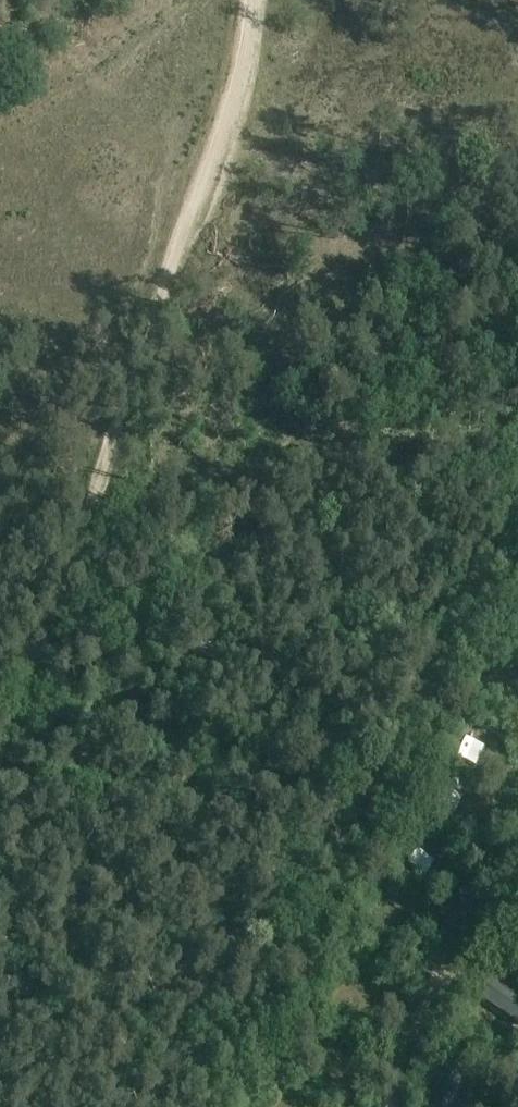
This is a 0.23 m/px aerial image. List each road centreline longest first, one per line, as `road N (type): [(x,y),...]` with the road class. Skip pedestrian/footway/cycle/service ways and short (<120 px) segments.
road 1 (track): [(0,754),(224,126),(243,68),(253,0)]

